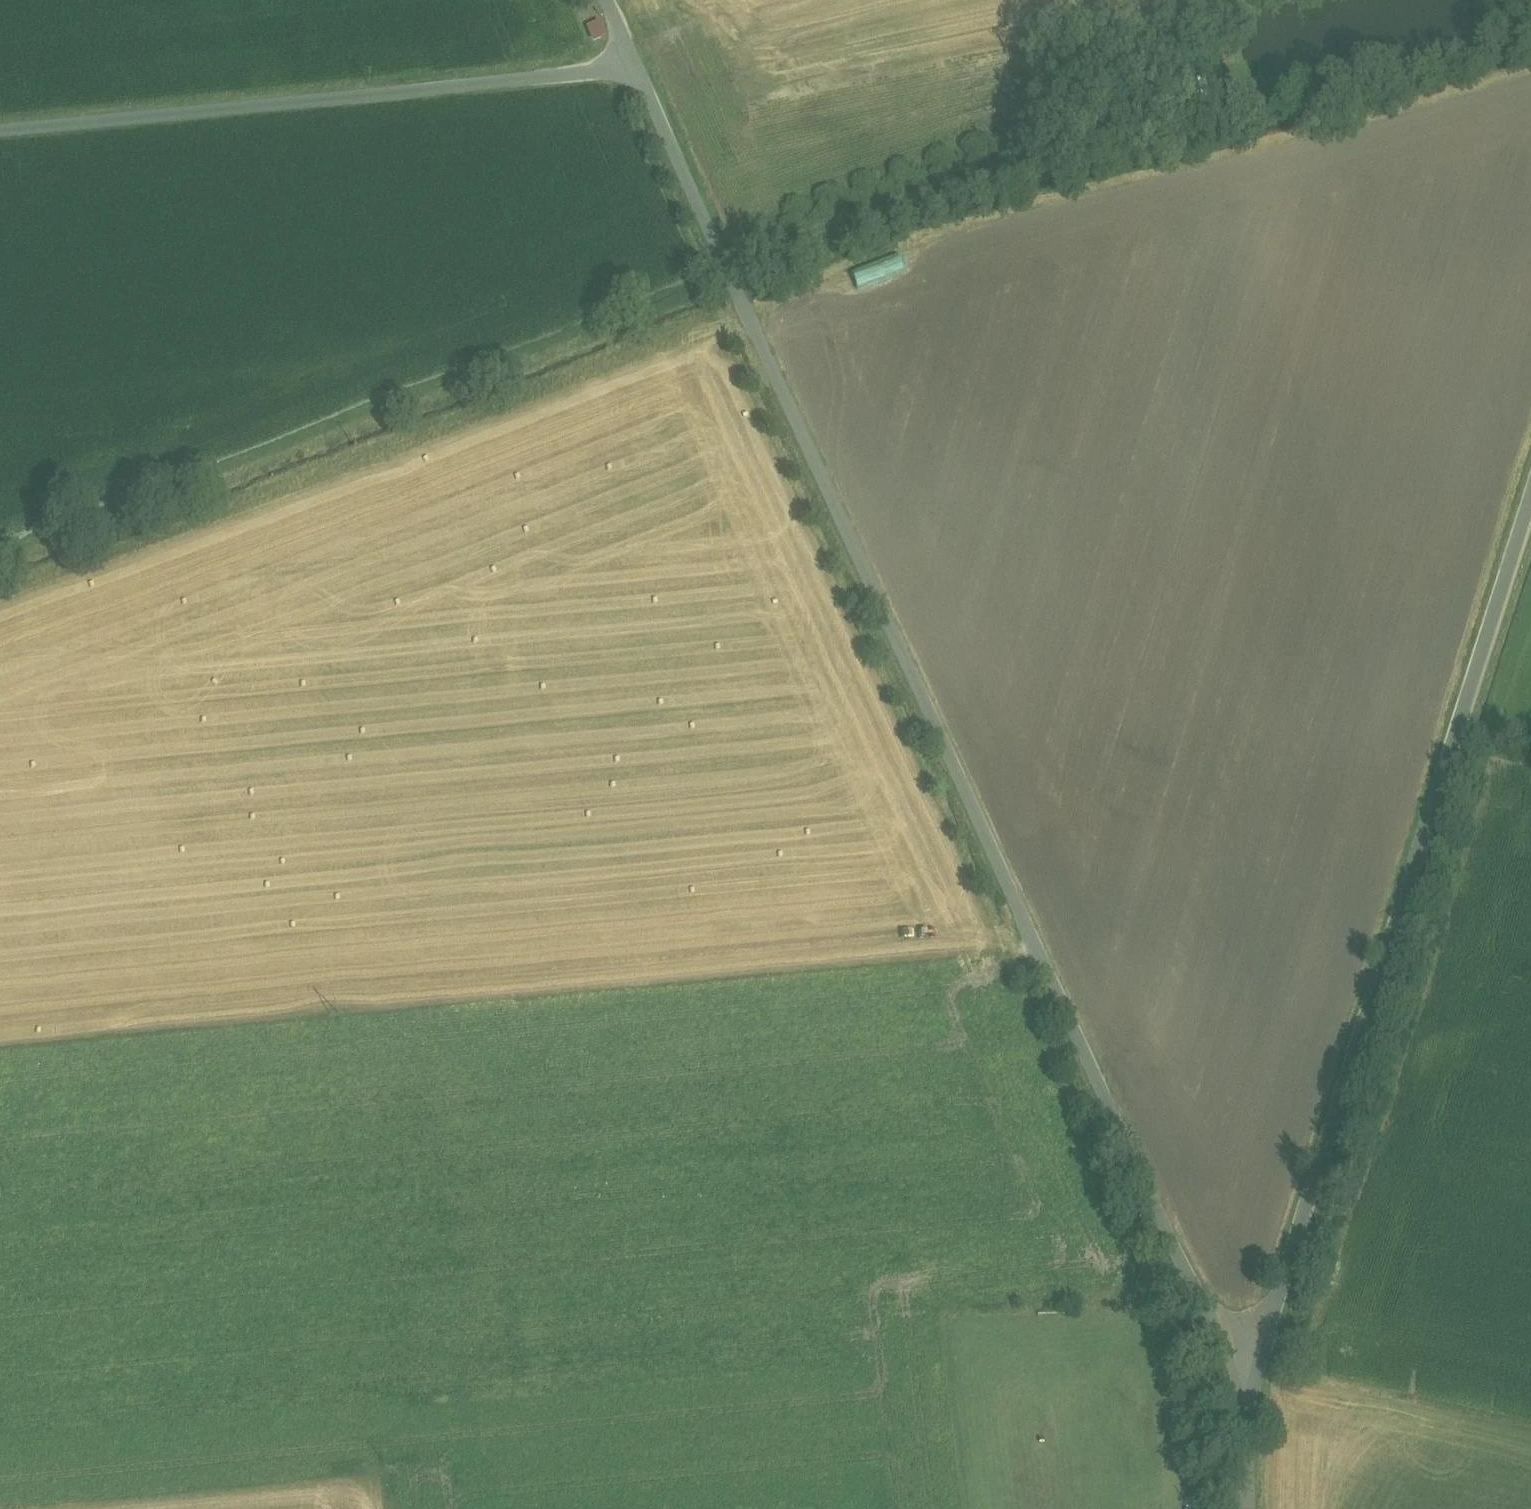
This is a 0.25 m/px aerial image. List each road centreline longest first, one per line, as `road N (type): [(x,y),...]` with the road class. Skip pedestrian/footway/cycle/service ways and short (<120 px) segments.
road 1 (unclassified): [(1249,1392),(633,69)]
road 2 (unclassified): [(1249,1392),(1530,504)]
road 3 (unclassified): [(633,69),(0,134)]

